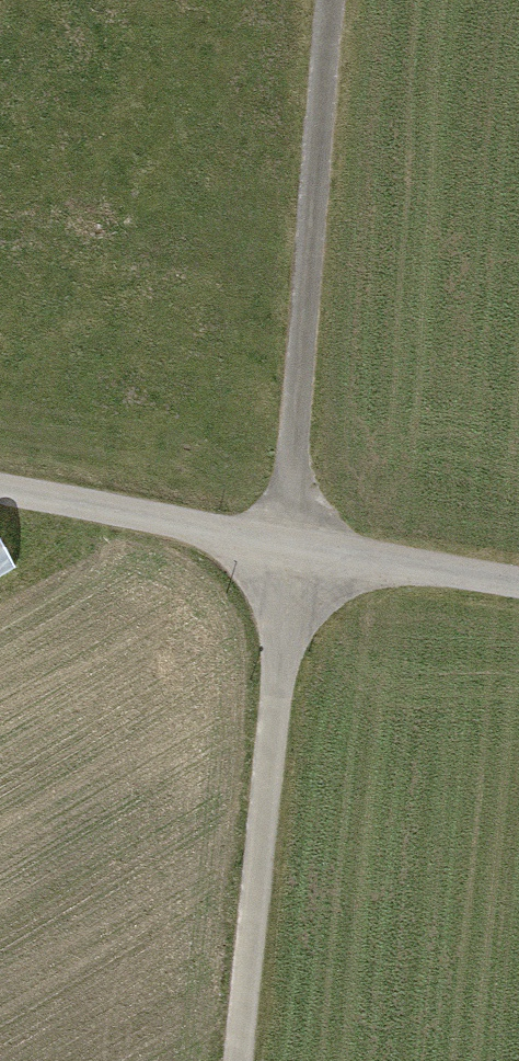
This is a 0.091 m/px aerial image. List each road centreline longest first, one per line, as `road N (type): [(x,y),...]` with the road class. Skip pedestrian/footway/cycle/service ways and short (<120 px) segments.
road 1 (track): [(334,0),(238,1060)]
road 2 (track): [(518,588),(289,552),(0,492)]

